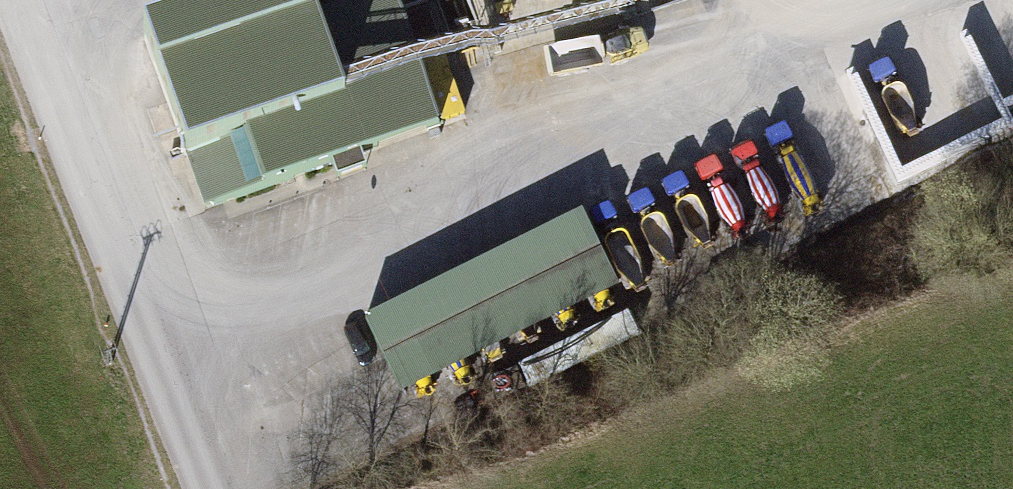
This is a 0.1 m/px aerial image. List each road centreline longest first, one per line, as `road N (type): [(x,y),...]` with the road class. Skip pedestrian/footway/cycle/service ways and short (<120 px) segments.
road 1 (track): [(155,338),(346,274),(519,181),(654,122),(734,64),(735,0)]
road 2 (unclassified): [(21,0),(214,488)]
road 3 (track): [(896,0),(734,64)]

